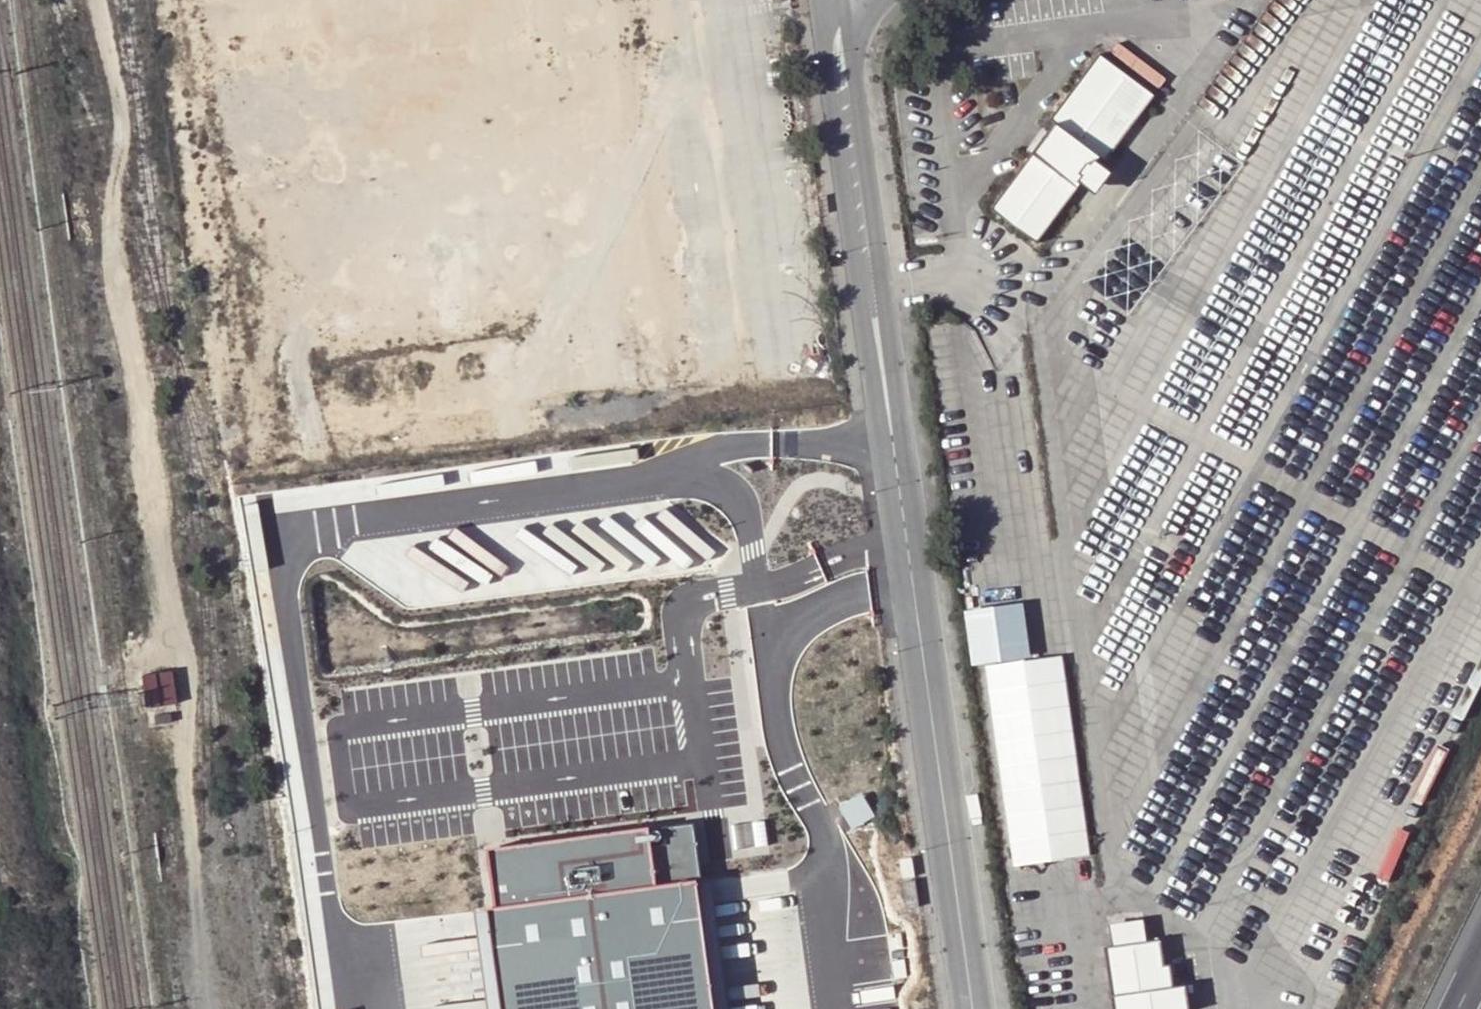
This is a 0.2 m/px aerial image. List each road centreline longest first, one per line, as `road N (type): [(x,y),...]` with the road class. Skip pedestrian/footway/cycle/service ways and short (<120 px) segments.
road 1 (track): [(217,1008),(188,780),(189,674),(114,246),(127,126),(100,0)]
road 2 (residential): [(974,1008),(890,441)]
road 3 (residential): [(815,0),(857,304),(890,441)]
road 4 (residential): [(890,441),(885,304),(844,0)]

